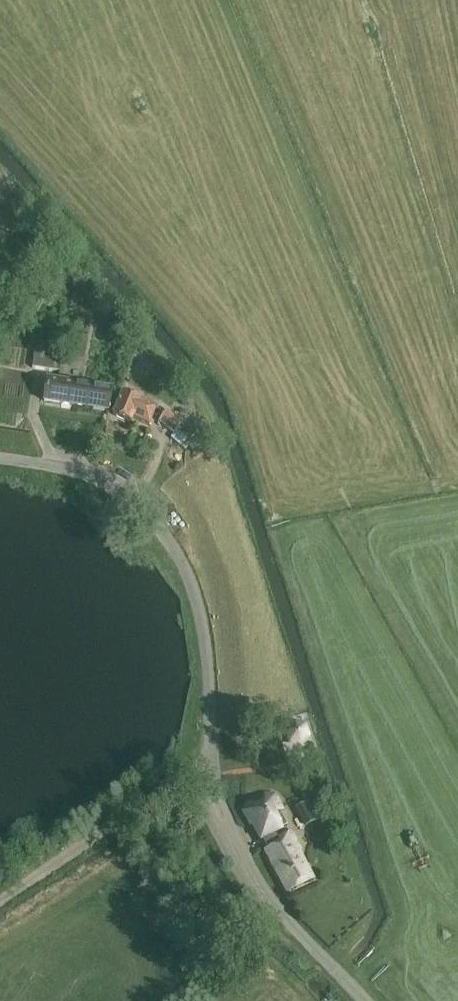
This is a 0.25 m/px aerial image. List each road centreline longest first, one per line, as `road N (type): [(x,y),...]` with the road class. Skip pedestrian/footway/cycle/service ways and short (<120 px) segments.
road 1 (unclassified): [(365,1000),(282,914),(234,834),(213,767),(202,626),(163,533),(113,482),(0,457)]

